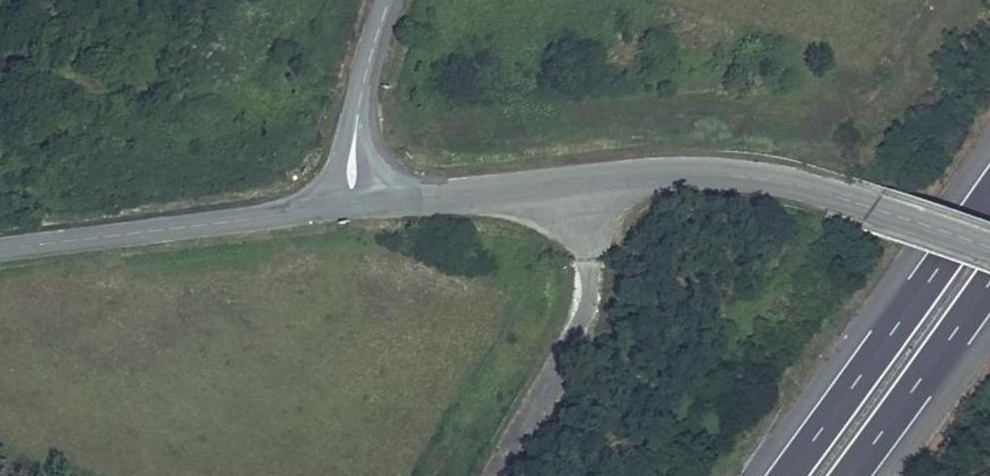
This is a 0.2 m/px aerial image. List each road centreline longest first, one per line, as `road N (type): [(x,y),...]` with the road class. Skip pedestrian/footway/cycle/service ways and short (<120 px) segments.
road 1 (tertiary): [(989,252),(828,195),(716,174),(384,203)]
road 2 (motorway): [(989,194),(785,475)]
road 3 (tertiary): [(0,249),(333,209)]
road 4 (motorway): [(848,475),(989,282)]

